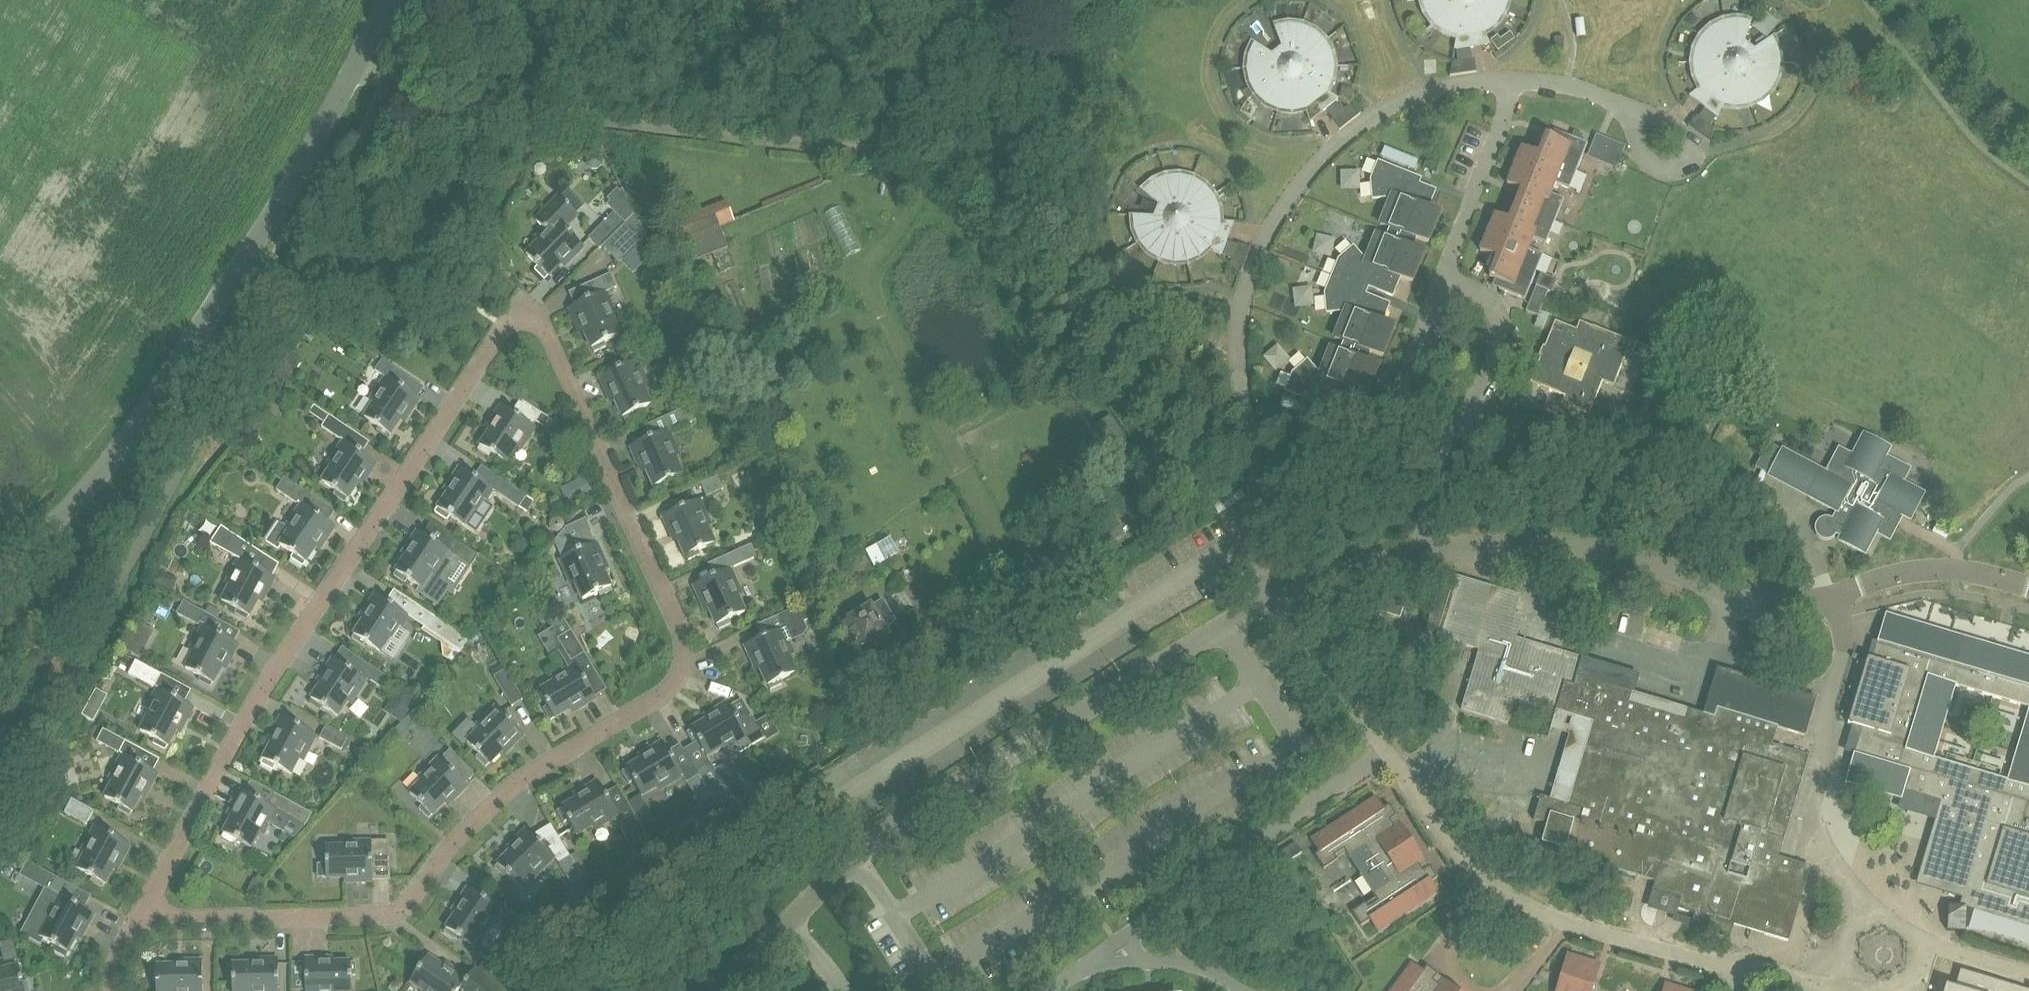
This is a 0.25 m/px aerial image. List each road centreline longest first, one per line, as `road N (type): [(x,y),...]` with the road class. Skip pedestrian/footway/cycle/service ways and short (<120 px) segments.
road 1 (residential): [(139,922),(269,686),(500,336),(509,325),(535,323),(677,616),(681,677),(657,705),(522,782),(460,839),(404,912),(377,919)]
road 2 (unclassified): [(716,990),(860,854),(916,815),(1279,596)]
road 3 (unclassified): [(0,560),(59,513),(136,430),(200,344),(390,0)]
road 4 (residential): [(377,919),(139,922)]

